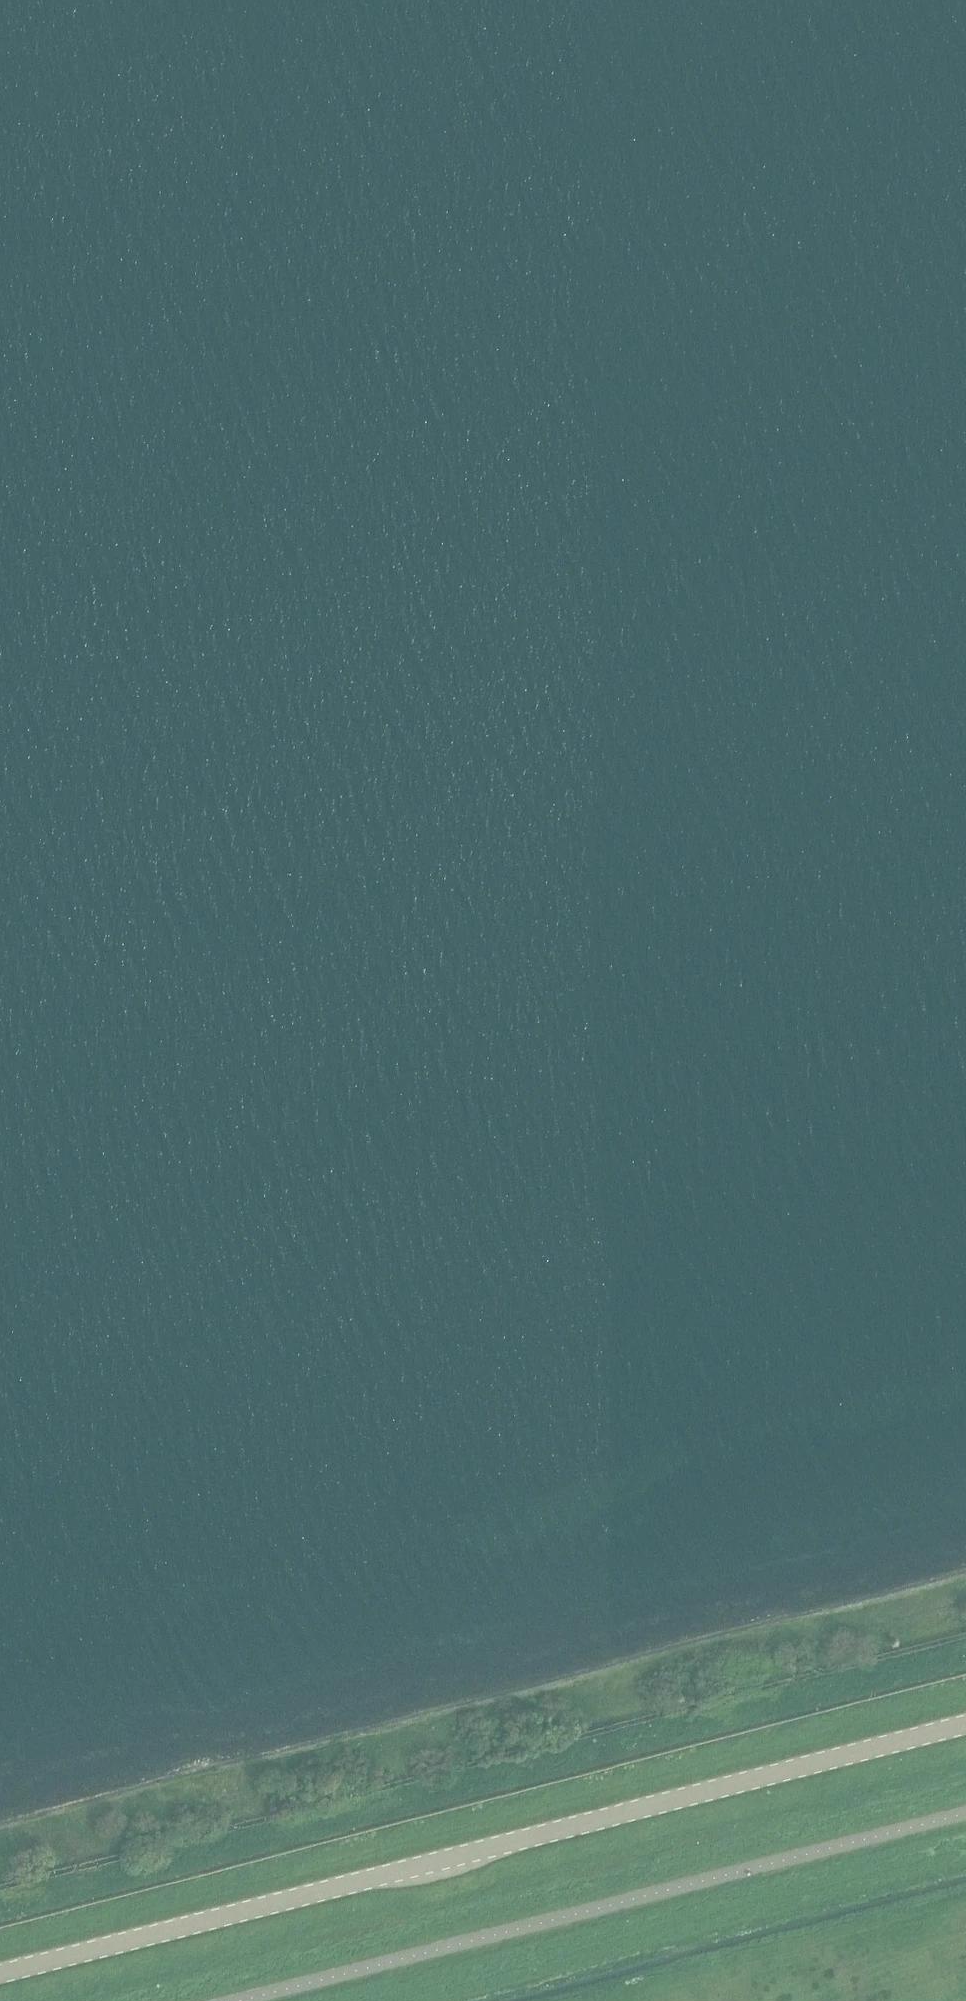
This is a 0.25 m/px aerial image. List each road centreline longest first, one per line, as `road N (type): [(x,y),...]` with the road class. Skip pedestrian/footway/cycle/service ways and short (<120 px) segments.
road 1 (tertiary): [(0,1973),(965,1724)]

